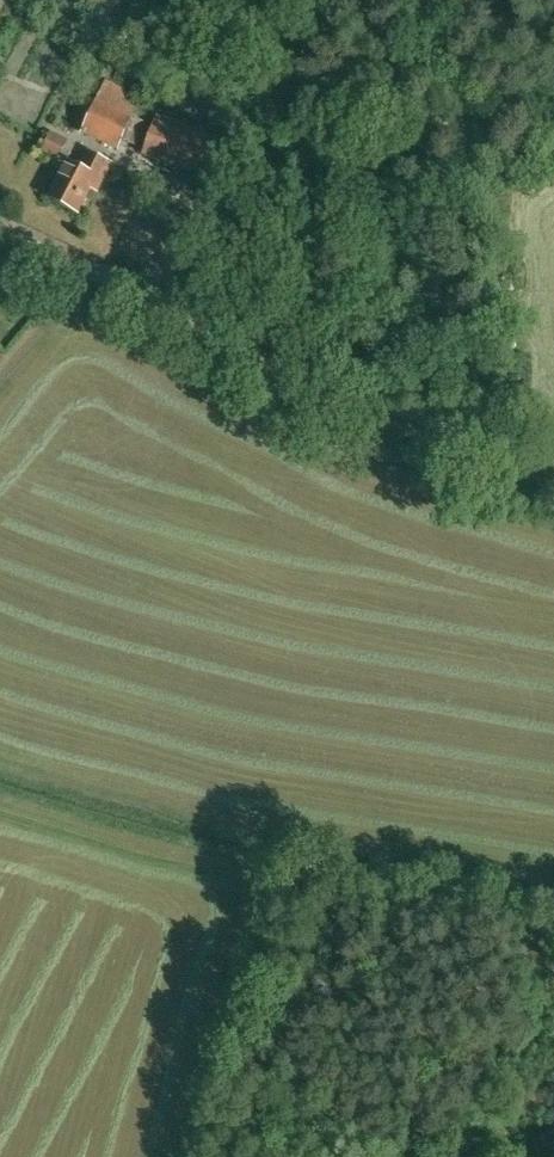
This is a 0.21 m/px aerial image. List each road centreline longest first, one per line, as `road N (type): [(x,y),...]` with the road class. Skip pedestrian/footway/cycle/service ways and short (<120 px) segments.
road 1 (unclassified): [(382,419),(83,257),(0,226)]
road 2 (track): [(553,471),(382,419)]

